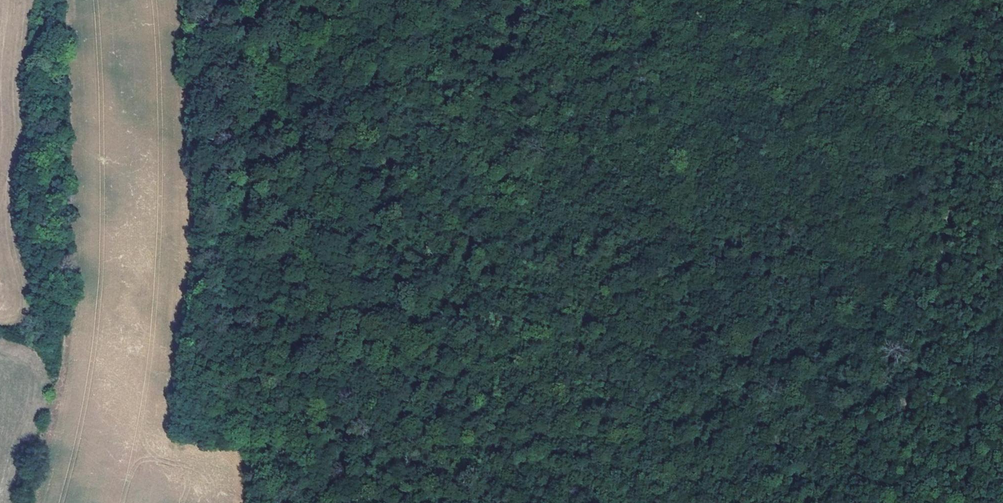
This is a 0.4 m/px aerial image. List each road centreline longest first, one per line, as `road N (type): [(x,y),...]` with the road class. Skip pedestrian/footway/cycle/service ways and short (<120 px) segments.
road 1 (track): [(976,0),(920,334),(870,502)]
road 2 (track): [(280,502),(297,385),(286,0)]
road 3 (track): [(548,502),(553,0)]

